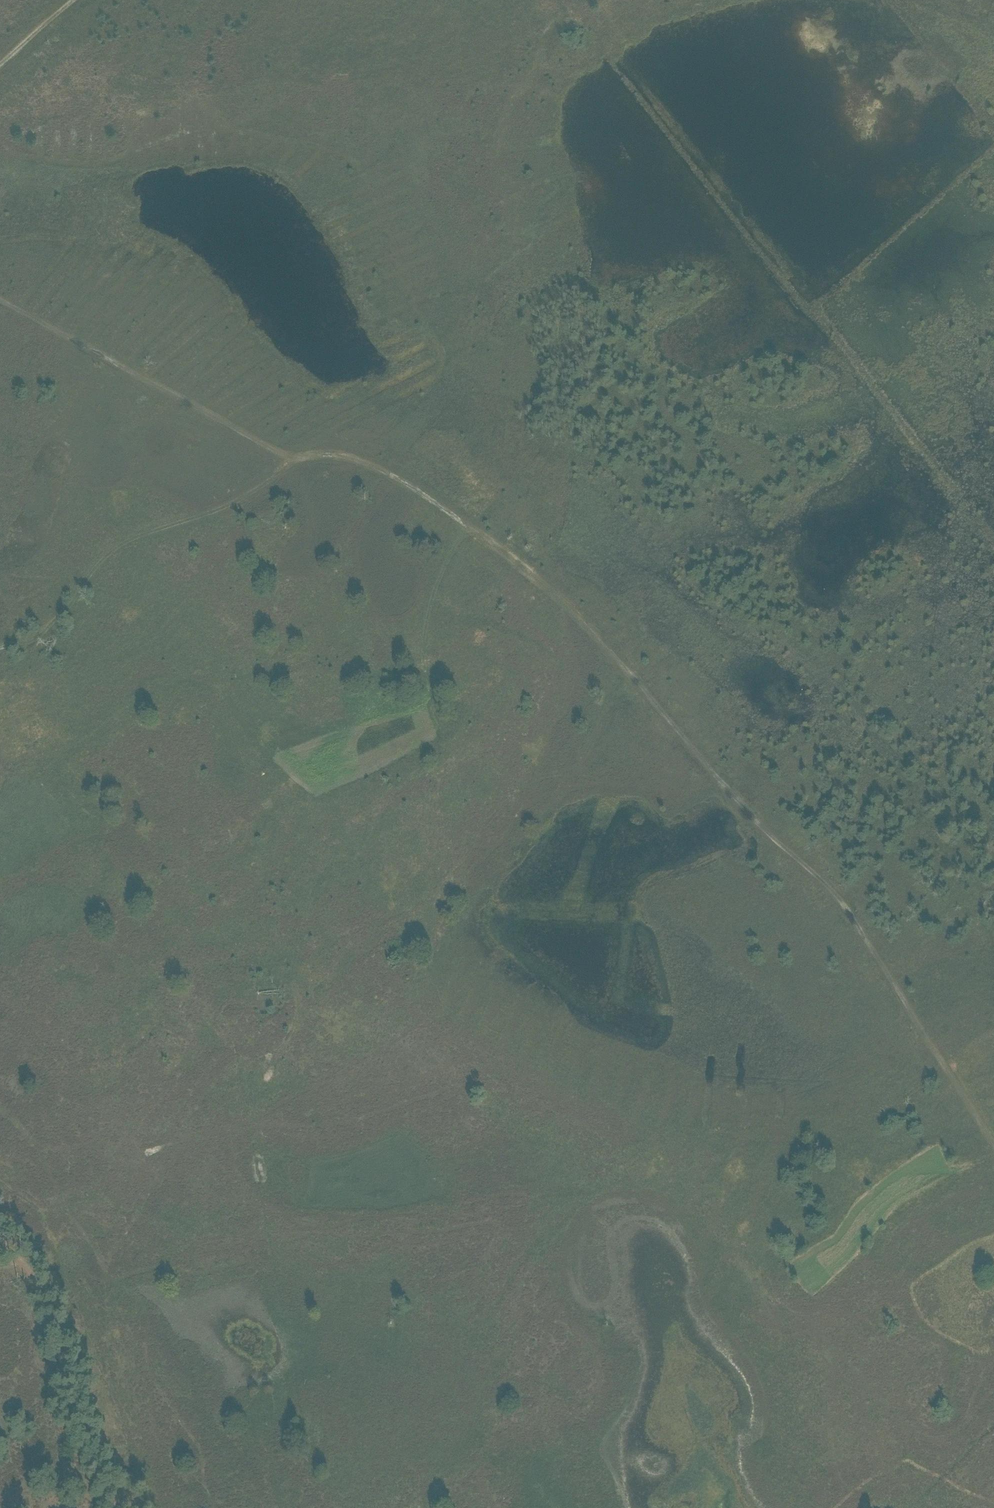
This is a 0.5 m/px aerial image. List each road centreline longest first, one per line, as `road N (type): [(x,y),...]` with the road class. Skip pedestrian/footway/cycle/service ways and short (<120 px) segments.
road 1 (track): [(993,1151),(829,887),(753,818),(575,613),(432,497),(358,459),(291,459),(0,295)]

